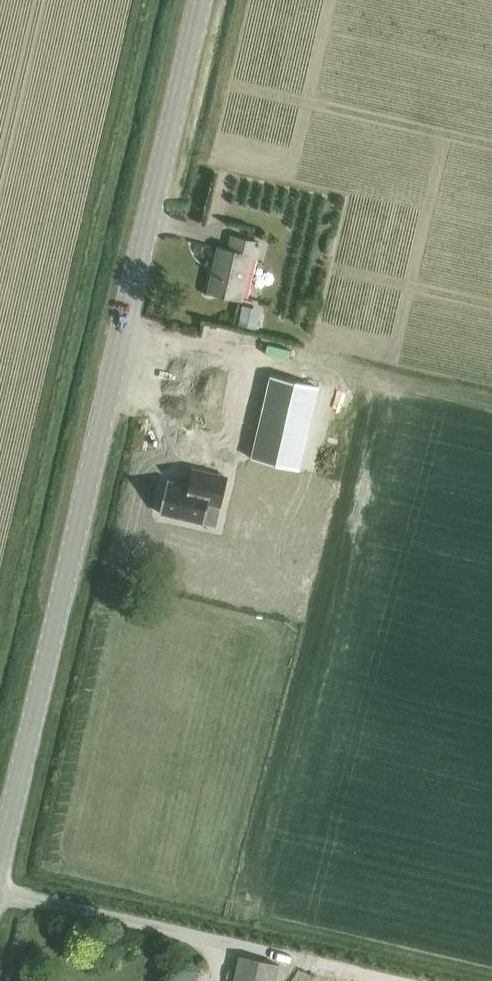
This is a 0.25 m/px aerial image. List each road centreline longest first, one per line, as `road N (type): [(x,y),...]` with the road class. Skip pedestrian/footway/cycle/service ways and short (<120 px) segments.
road 1 (unclassified): [(0,862),(202,0)]
road 2 (track): [(141,0),(0,609)]

